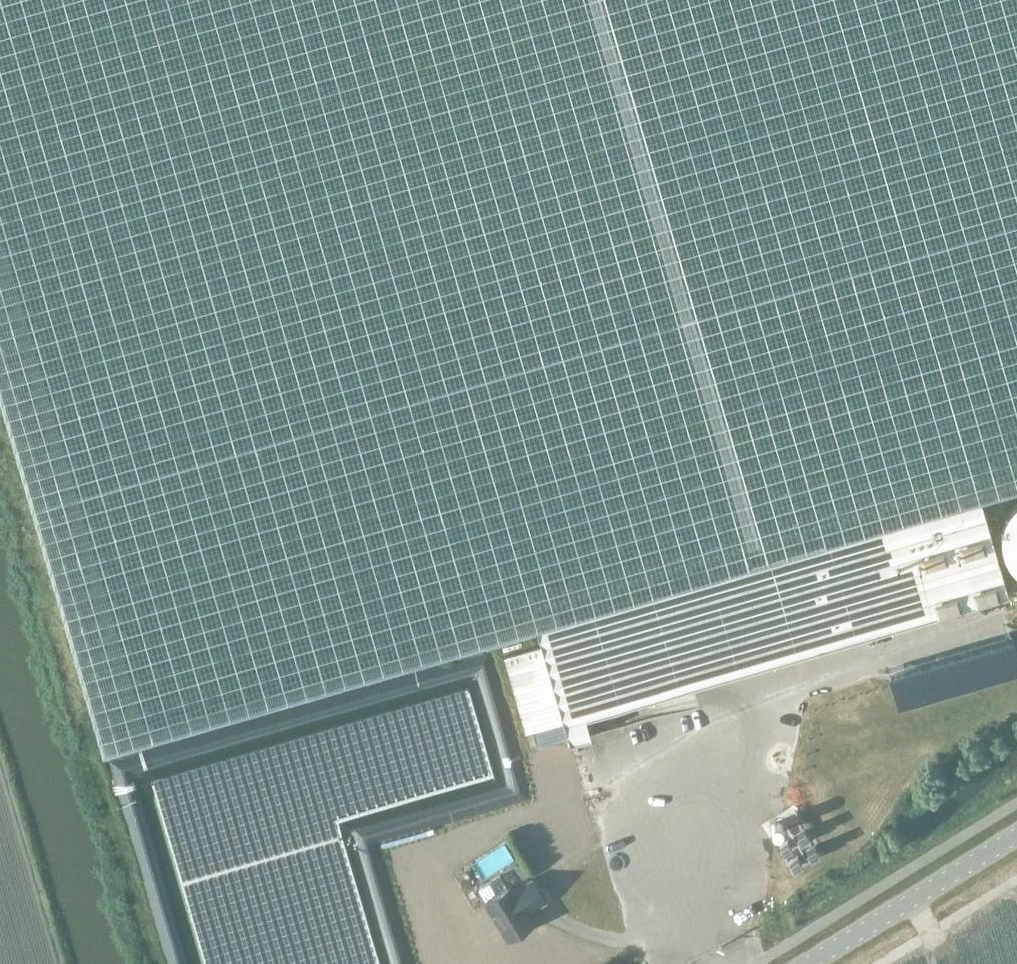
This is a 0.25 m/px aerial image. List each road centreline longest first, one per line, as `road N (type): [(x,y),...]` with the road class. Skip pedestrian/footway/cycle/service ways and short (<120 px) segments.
road 1 (unclassified): [(809,963),(1016,837)]

